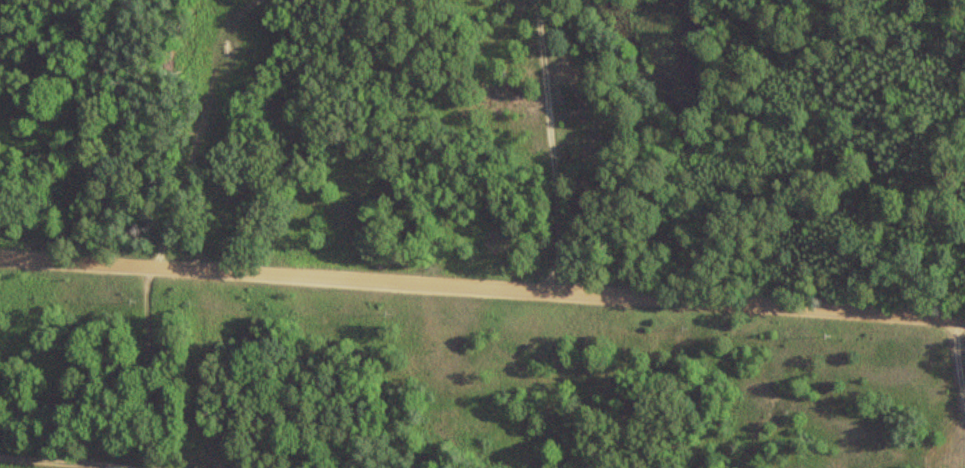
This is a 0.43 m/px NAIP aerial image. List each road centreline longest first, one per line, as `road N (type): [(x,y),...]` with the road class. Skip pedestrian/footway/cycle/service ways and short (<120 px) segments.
road 1 (residential): [(0,256),(964,320)]
road 2 (track): [(137,263),(165,223),(193,114),(256,21),(288,0)]
road 3 (track): [(548,293),(566,84),(537,0)]
road 4 (track): [(172,467),(174,453),(137,358),(137,263)]

